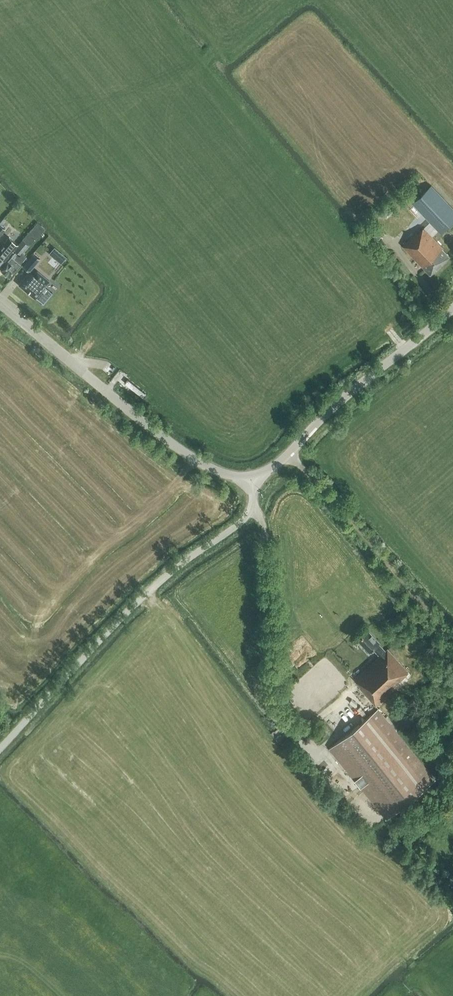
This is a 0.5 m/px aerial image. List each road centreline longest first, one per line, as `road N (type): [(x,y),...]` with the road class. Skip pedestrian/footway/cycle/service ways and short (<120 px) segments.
road 1 (unclassified): [(0,749),(144,596),(246,517),(250,475)]
road 2 (tertiary): [(250,475),(210,467),(177,447),(0,302)]
road 3 (tertiary): [(250,475),(275,465),(452,308)]

